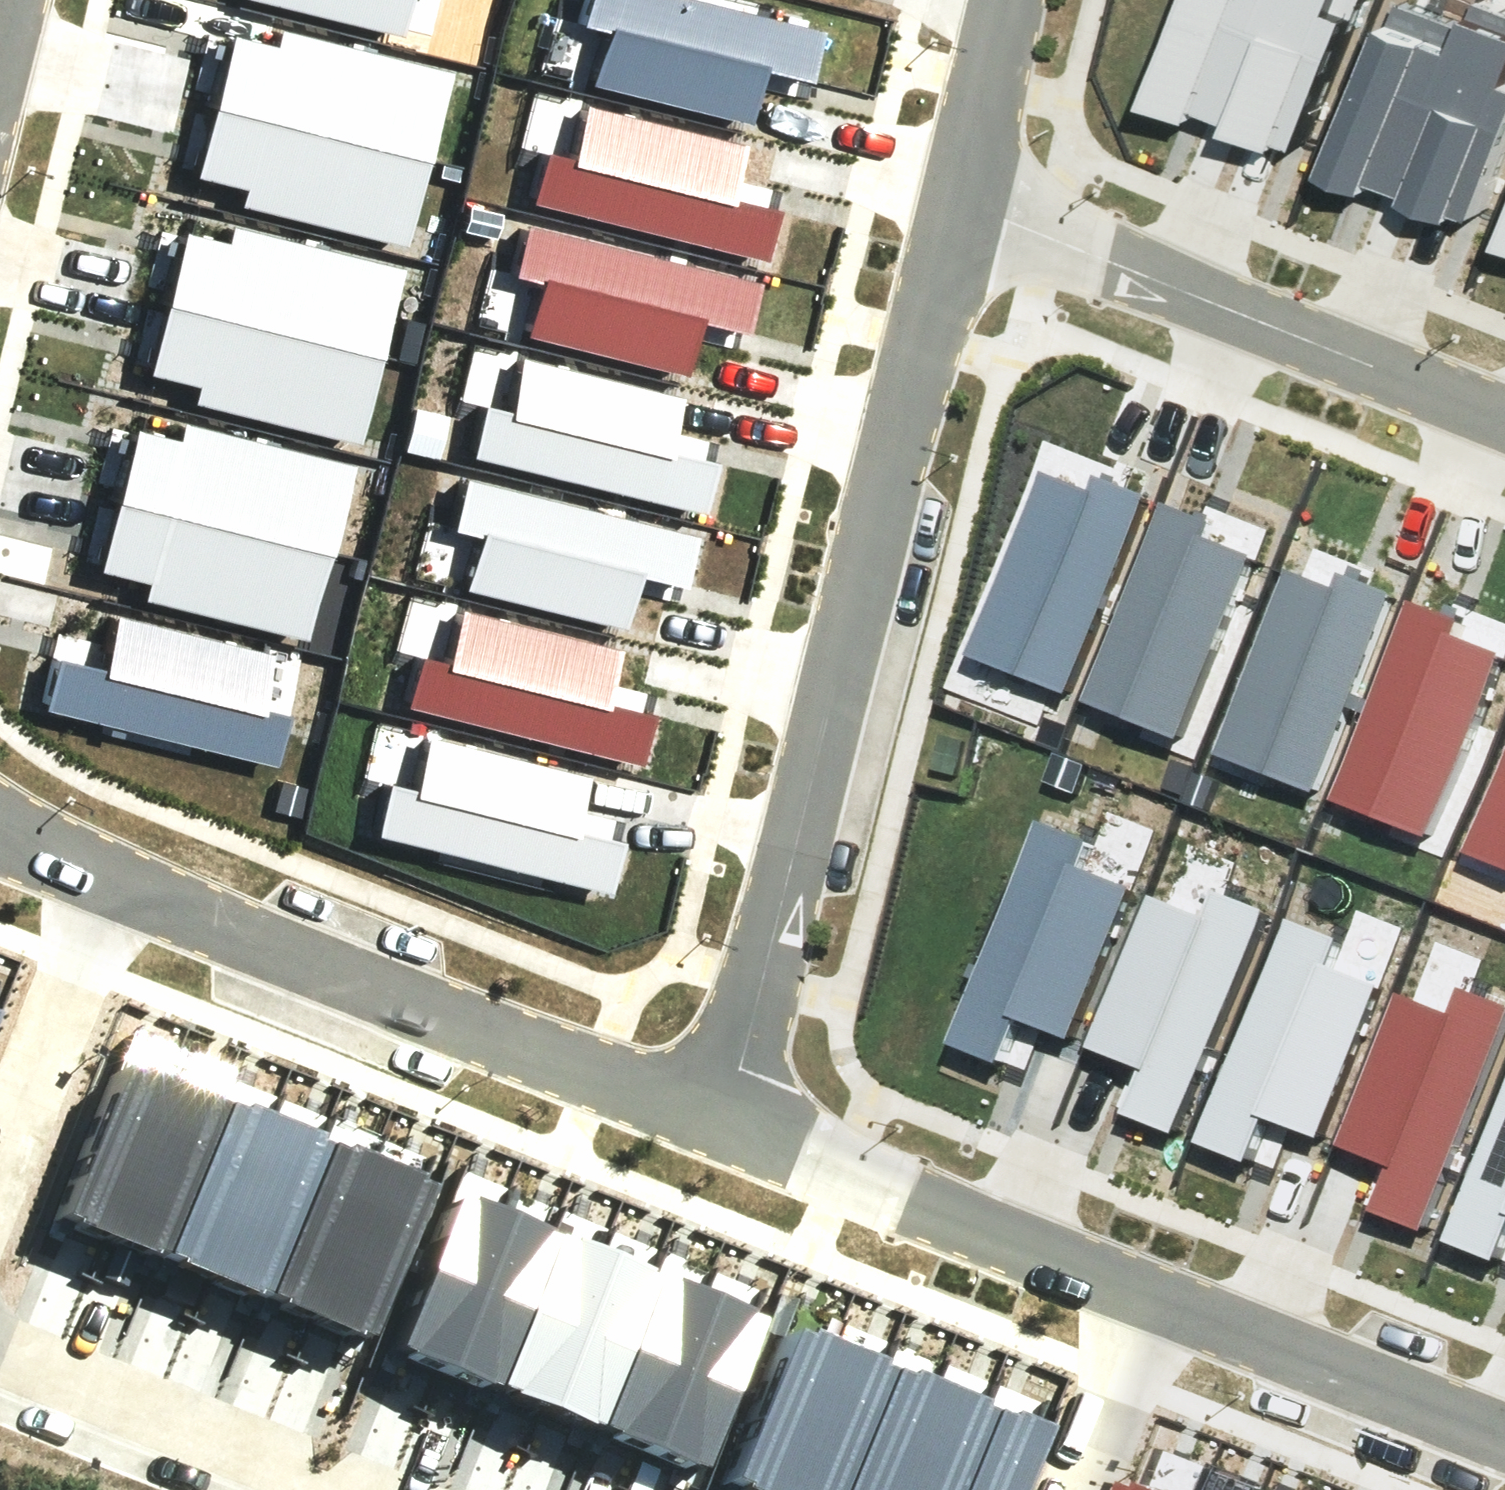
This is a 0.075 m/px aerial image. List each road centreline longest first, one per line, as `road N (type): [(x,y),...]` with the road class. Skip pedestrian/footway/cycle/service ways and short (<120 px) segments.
road 1 (residential): [(962,198),(726,1124)]
road 2 (residential): [(726,1124),(108,878)]
road 3 (residential): [(962,198),(1504,417)]
road 4 (residential): [(1155,1298),(726,1124)]
road 5 (residential): [(0,1346),(369,1489)]
road 6 (residential): [(1504,1436),(1155,1298)]
road 7 (residential): [(0,1157),(108,878)]
road 8 (residential): [(1080,1489),(1155,1298)]
road 9 (residential): [(1009,0),(962,198)]

